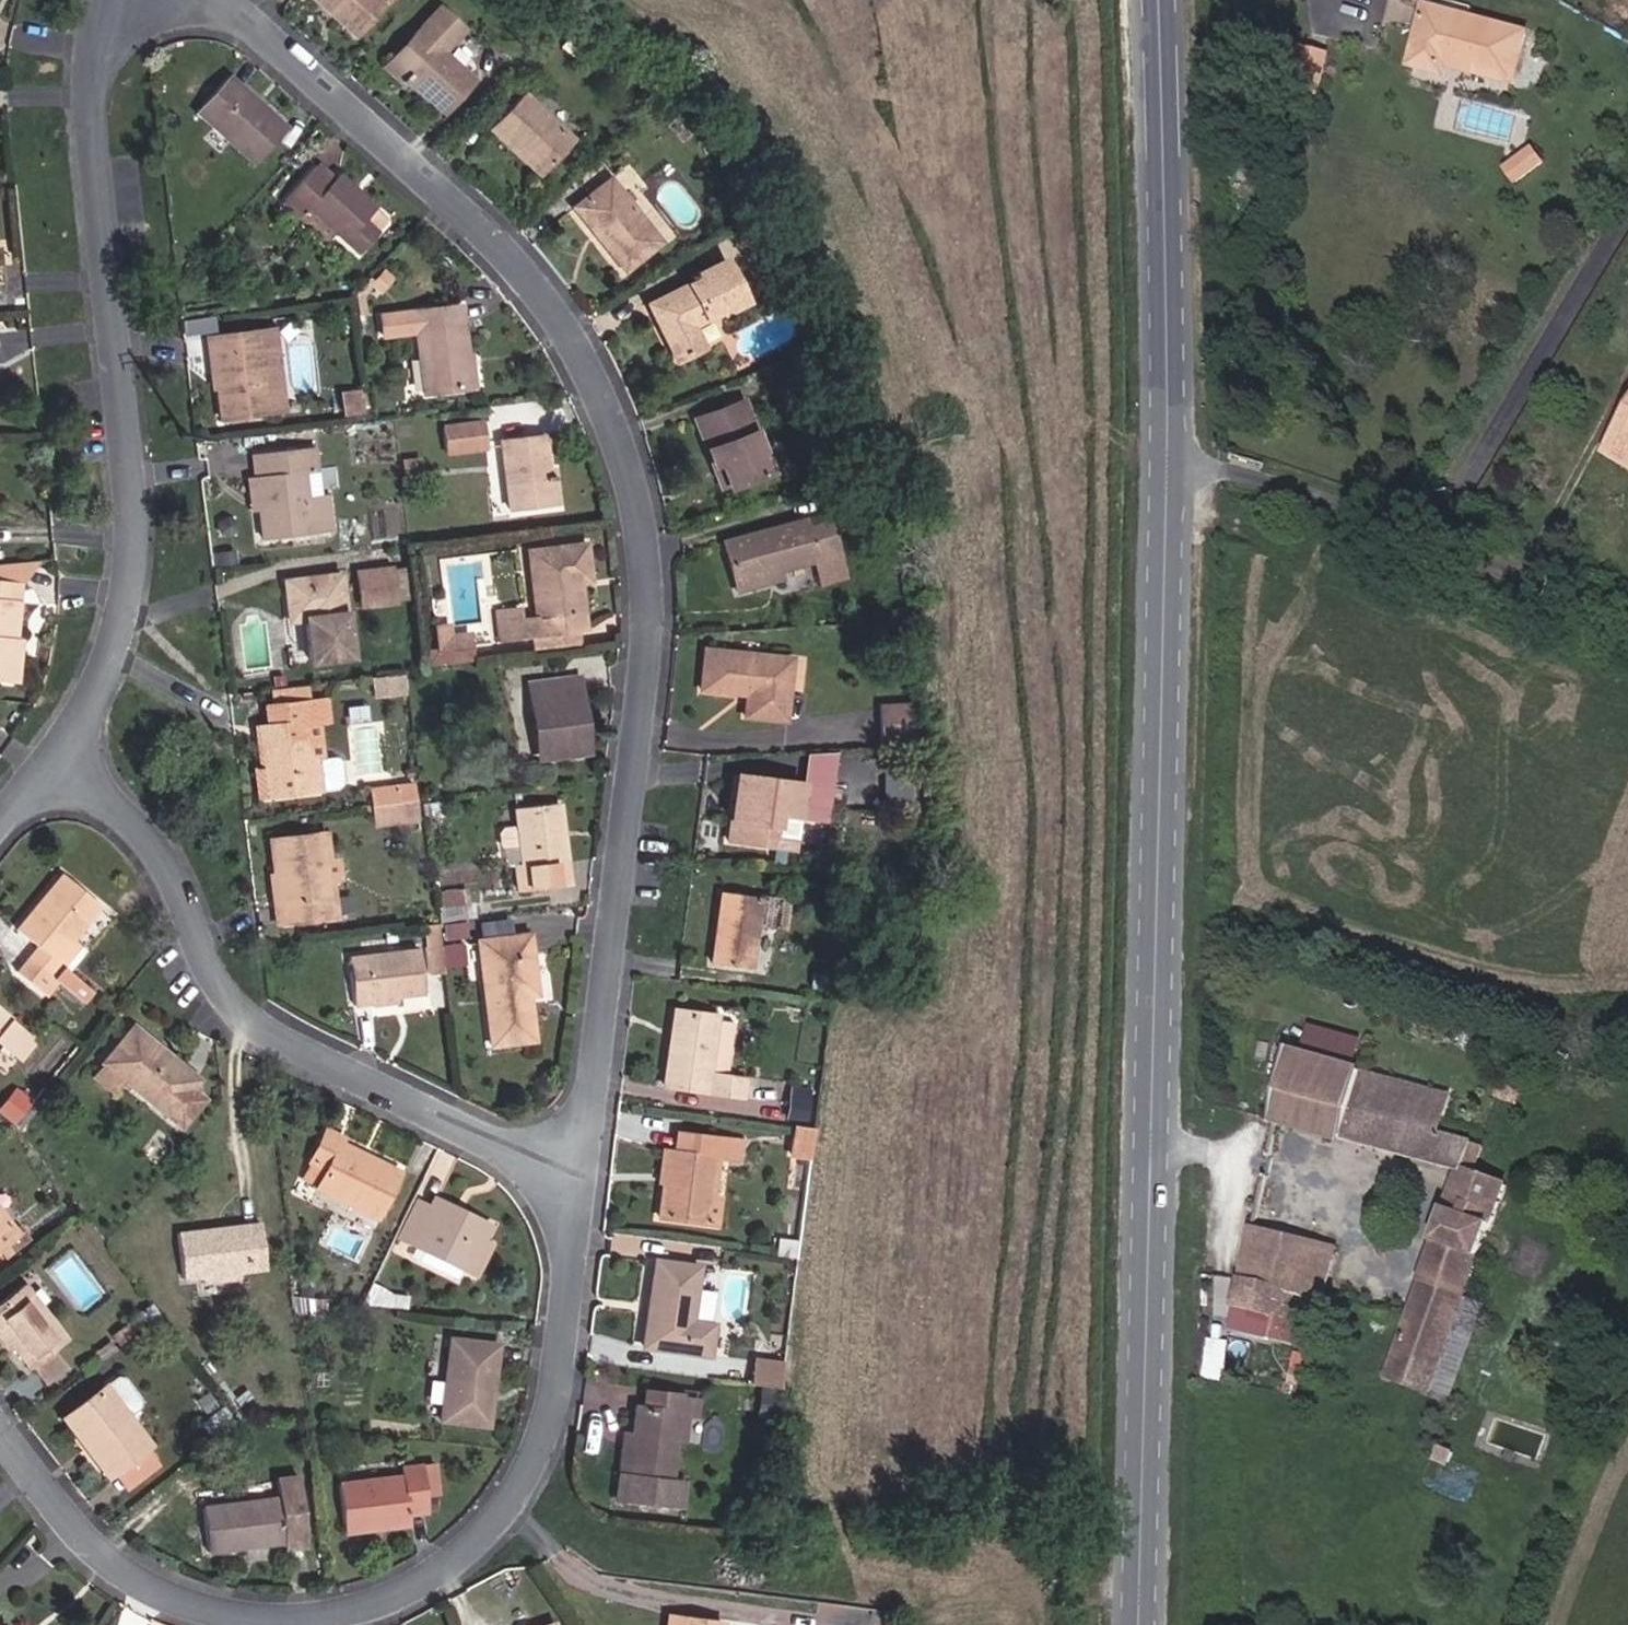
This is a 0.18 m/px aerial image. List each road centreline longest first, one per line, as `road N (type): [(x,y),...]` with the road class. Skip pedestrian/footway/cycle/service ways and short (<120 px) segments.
road 1 (residential): [(216,0),(293,53),(481,219),(612,400),(650,596),(578,1180)]
road 2 (tertiary): [(1138,1624),(1168,468)]
road 3 (residential): [(43,763),(103,697),(146,560),(114,216),(105,12),(111,0)]
road 4 (residential): [(578,1180),(282,1042),(221,966),(157,838),(43,763)]
road 5 (residential): [(578,1180),(568,1411),(487,1565),(345,1623),(274,1624)]
road 6 (tertiary): [(1168,468),(1159,0)]
road 7 (residential): [(1455,515),(1627,242)]
road 8 (residential): [(1168,468),(1225,472),(1398,530),(1455,515)]
road 9 (residential): [(212,1624),(80,1537),(0,1436)]
road 10 (residential): [(1455,515),(1478,550),(1627,603)]

